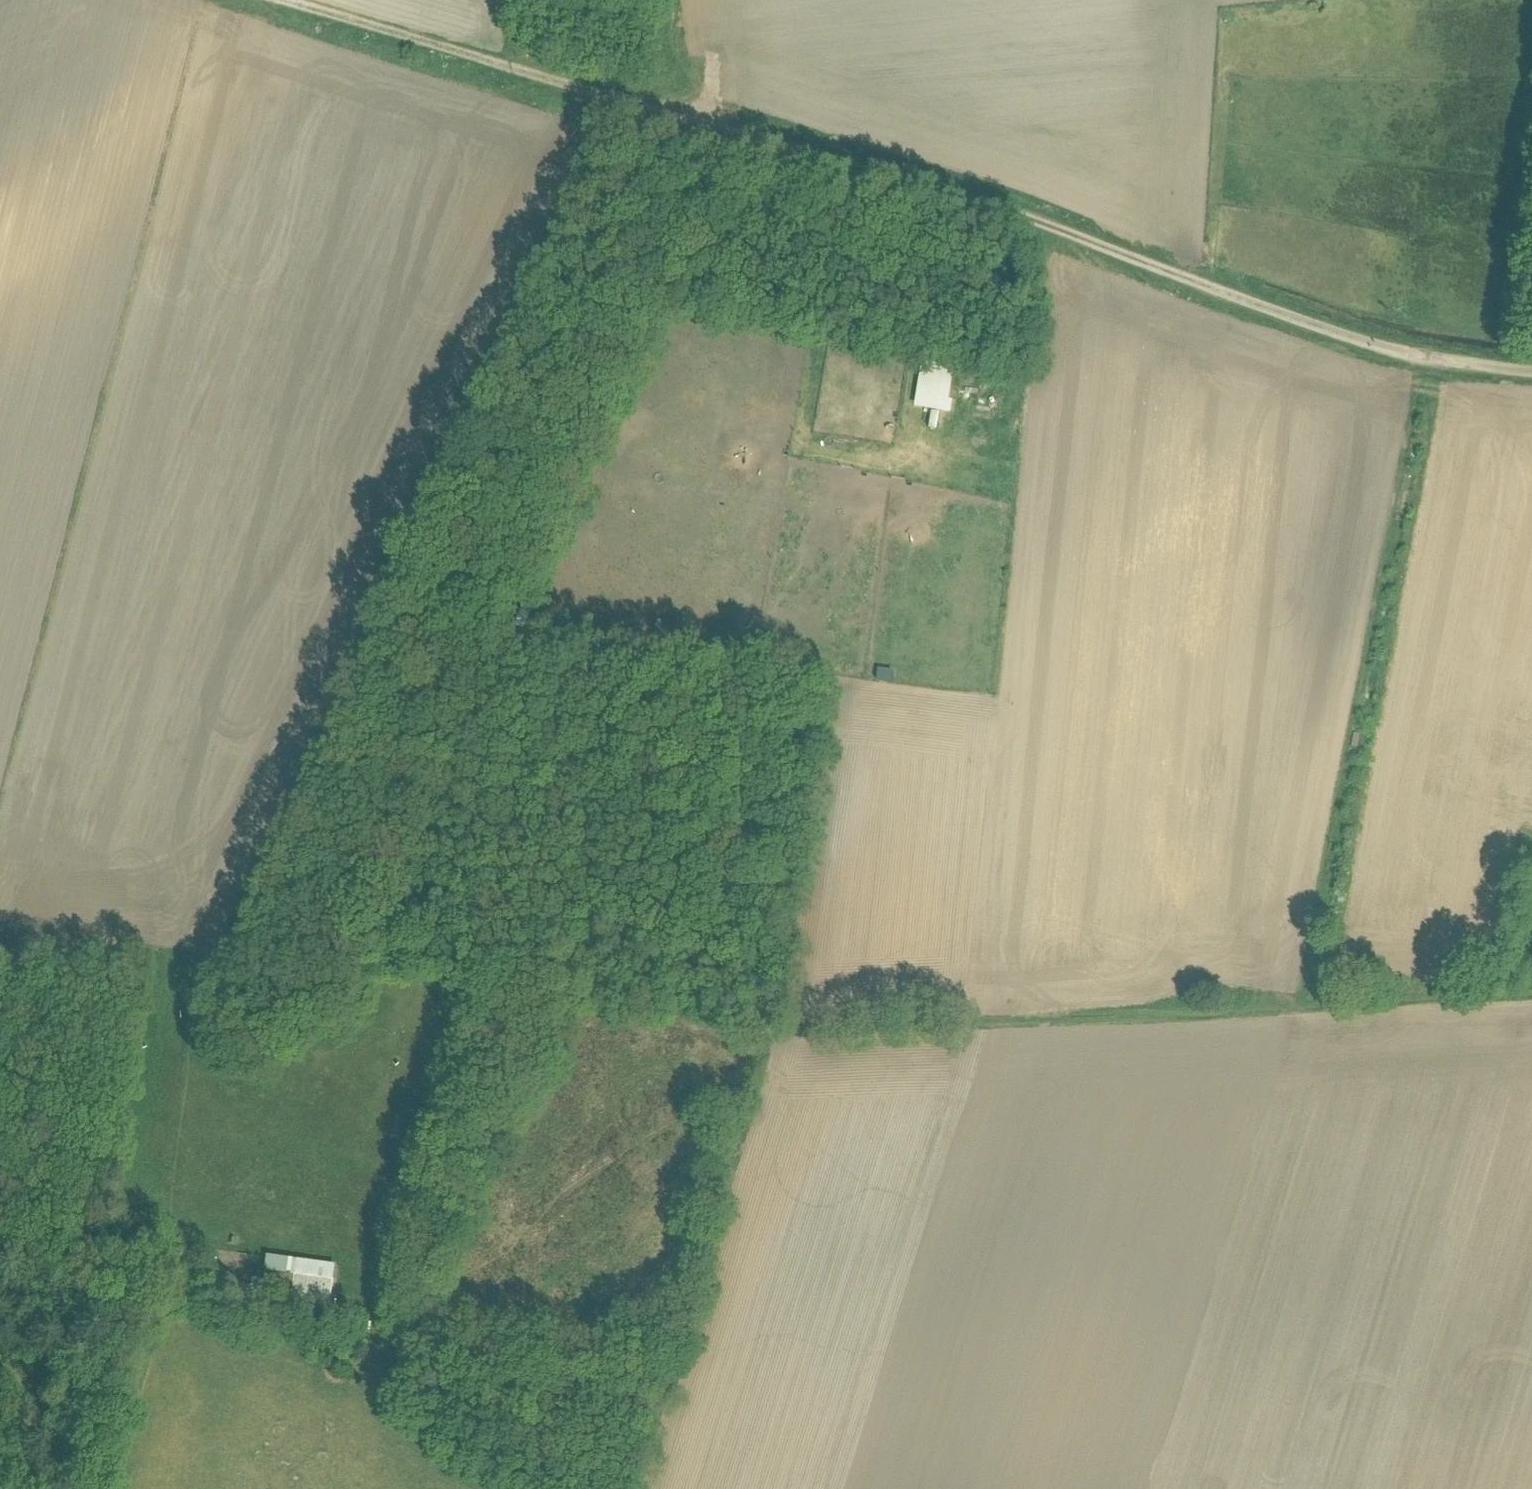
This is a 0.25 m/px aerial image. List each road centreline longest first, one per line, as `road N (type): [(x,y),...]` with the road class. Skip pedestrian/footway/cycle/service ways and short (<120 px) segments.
road 1 (track): [(268,0),(994,209),(1421,358)]
road 2 (track): [(155,1309),(102,1488)]

